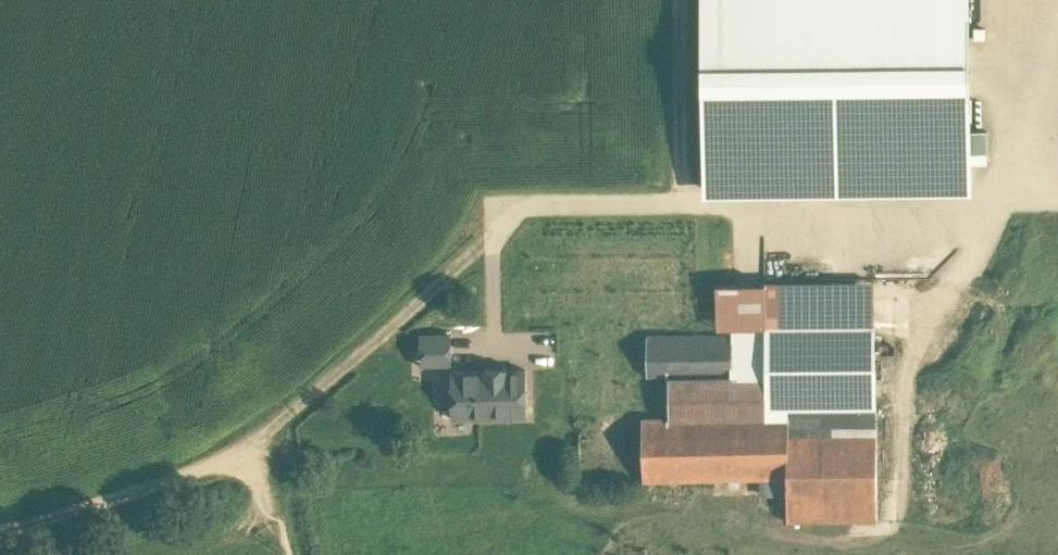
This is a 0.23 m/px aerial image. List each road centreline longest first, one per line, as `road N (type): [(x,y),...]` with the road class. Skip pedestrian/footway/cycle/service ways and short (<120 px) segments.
road 1 (track): [(227,466),(521,211),(1057,196)]
road 2 (track): [(611,404),(227,466)]
road 3 (track): [(0,532),(227,466)]
road 4 (track): [(1057,6),(1004,194)]

